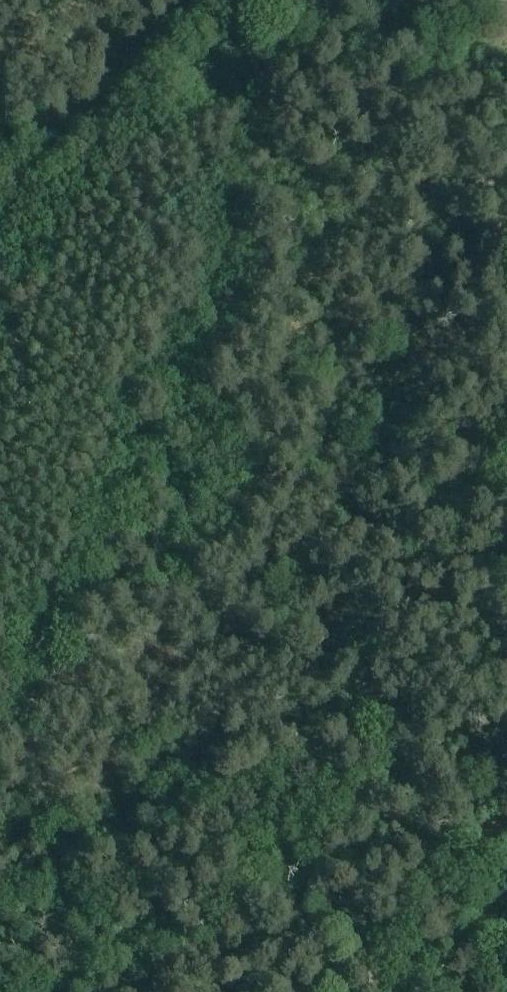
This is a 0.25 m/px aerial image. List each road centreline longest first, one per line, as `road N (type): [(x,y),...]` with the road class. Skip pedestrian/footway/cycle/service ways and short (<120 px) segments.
road 1 (track): [(0,233),(37,168),(201,0)]
road 2 (track): [(423,991),(506,891)]

